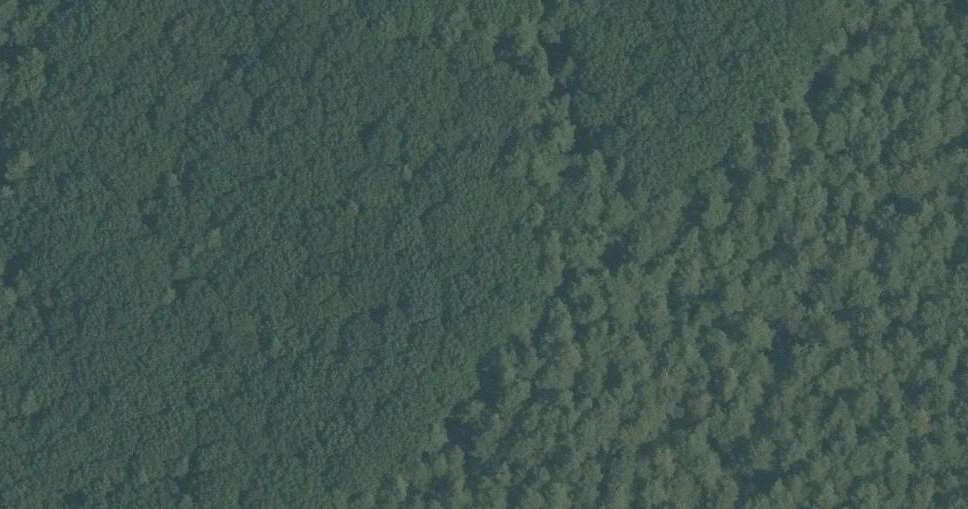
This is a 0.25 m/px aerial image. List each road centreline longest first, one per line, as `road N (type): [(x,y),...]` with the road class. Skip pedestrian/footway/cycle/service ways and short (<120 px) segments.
road 1 (track): [(891,0),(384,508)]

